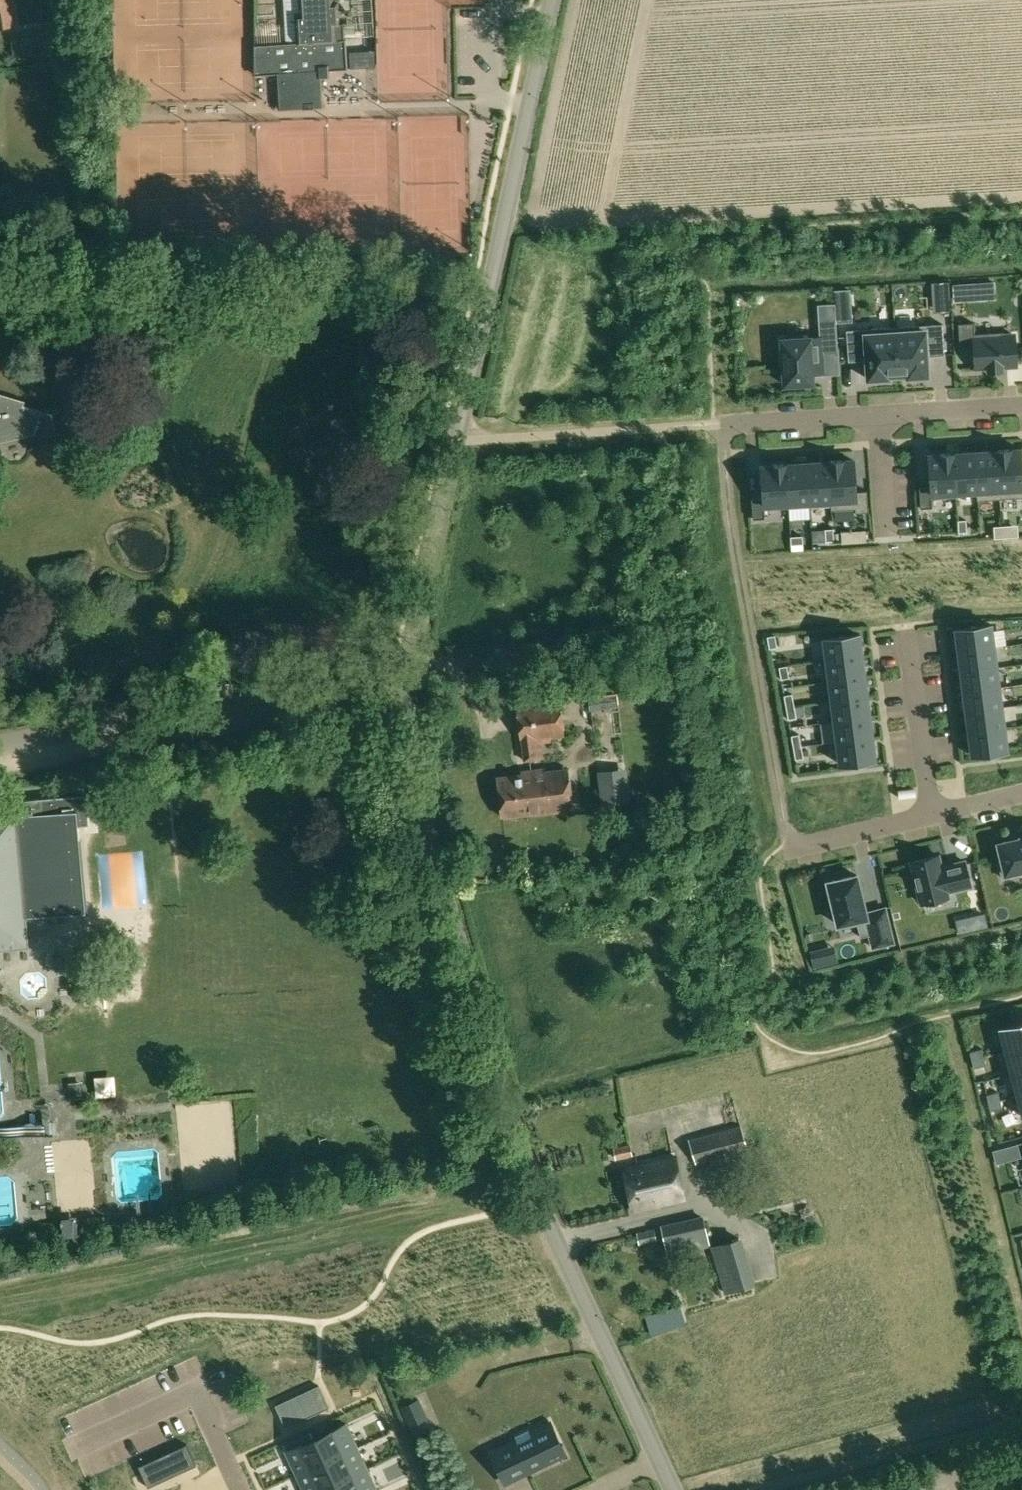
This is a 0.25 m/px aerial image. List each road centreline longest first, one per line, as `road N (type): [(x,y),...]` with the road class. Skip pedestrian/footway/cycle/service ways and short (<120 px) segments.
road 1 (residential): [(673,1489),(530,1176),(491,1056),(433,834),(412,668)]
road 2 (residential): [(412,668),(553,0)]
road 3 (residential): [(0,745),(412,668)]
road 4 (residential): [(732,429),(1021,405)]
road 5 (residential): [(932,815),(907,632)]
road 6 (residential): [(799,844),(932,815)]

